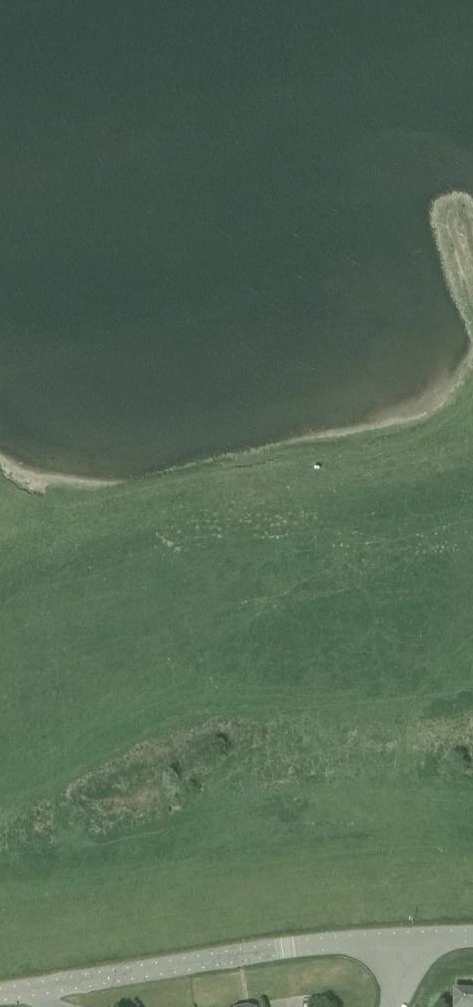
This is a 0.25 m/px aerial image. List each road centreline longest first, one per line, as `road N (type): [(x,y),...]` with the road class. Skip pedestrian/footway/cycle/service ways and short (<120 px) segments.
road 1 (unclassified): [(421,940),(278,949),(0,998)]

